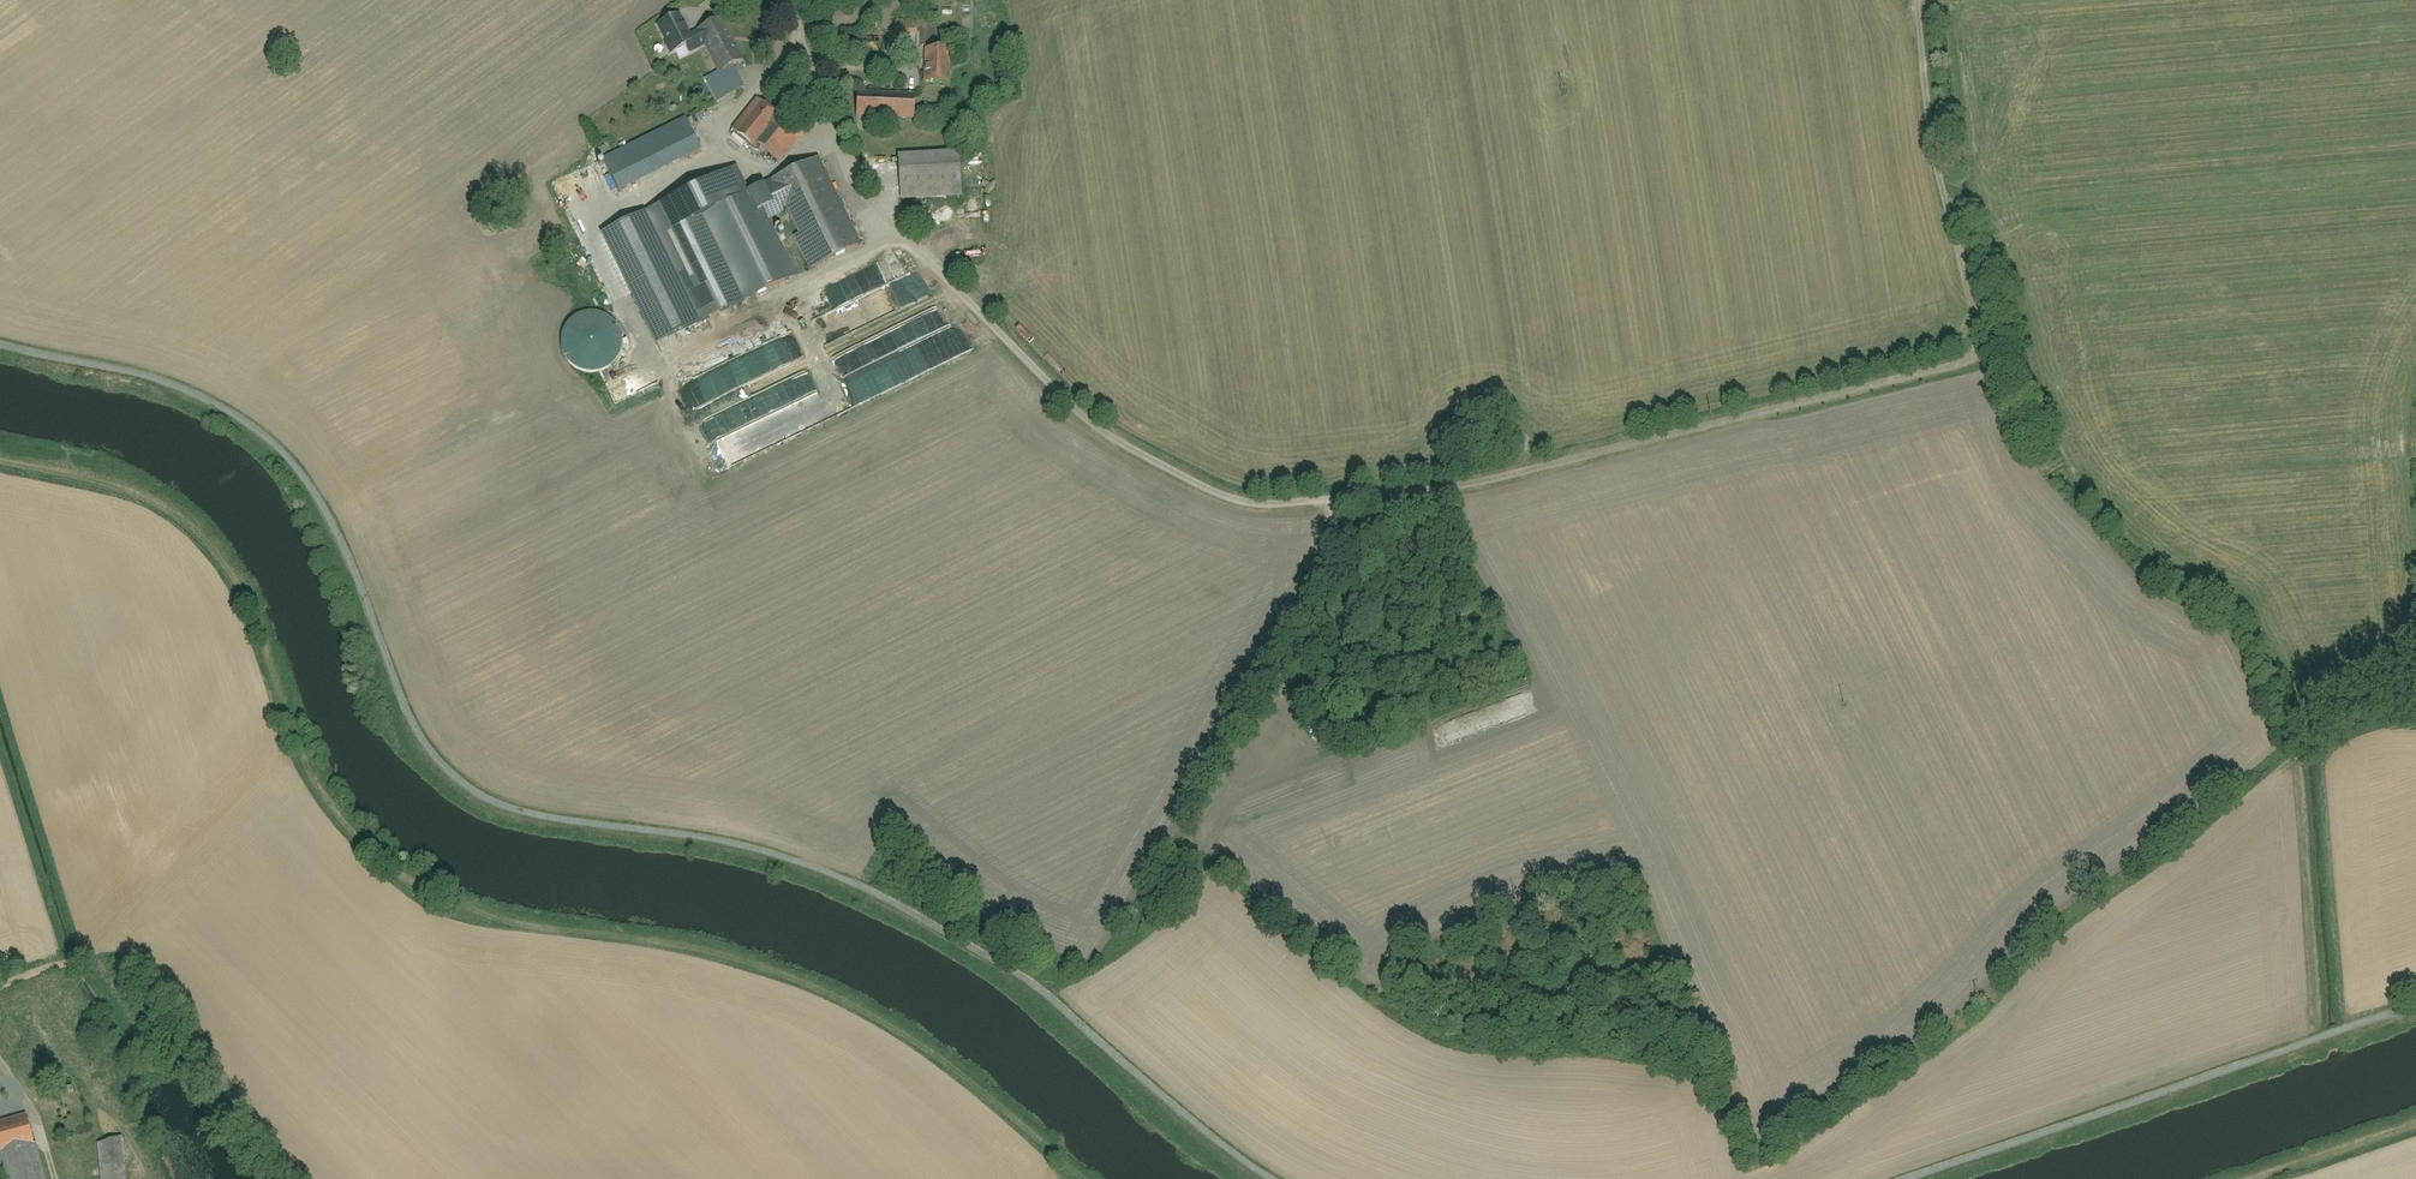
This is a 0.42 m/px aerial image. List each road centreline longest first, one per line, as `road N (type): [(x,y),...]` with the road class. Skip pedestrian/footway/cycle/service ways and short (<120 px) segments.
road 1 (unclassified): [(1922,0),(1938,186),(1979,314),(1976,357),(1460,485),(1330,503),(1235,503),(1115,446),(877,210),(828,138),(779,0)]
road 2 (track): [(353,1178),(276,1105),(222,1019),(164,950),(107,952),(0,987)]
road 3 (track): [(1185,879),(1189,839),(1325,601),(1343,539),(1340,501)]
road 4 (track): [(56,1178),(38,1117),(0,1061)]

